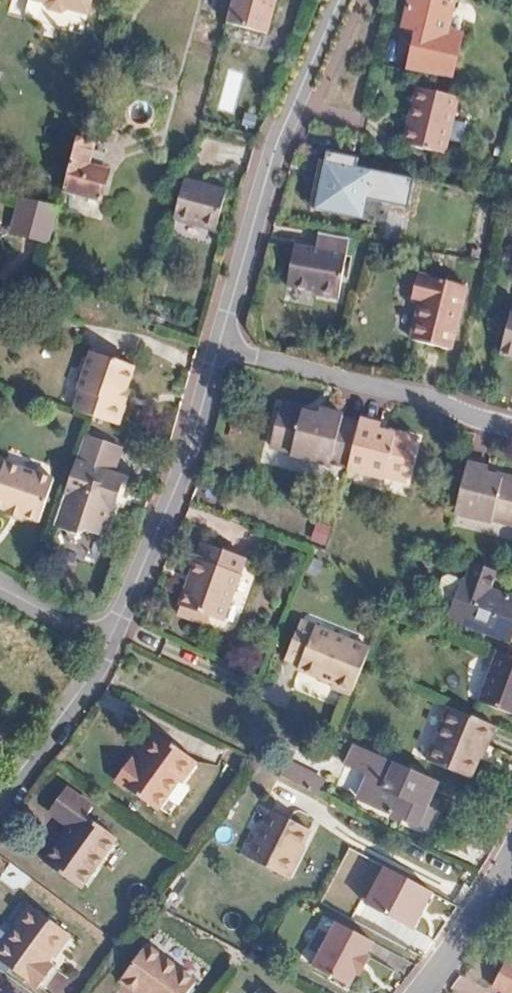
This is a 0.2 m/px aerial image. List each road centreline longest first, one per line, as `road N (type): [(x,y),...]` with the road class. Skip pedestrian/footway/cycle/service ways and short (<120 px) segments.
road 1 (residential): [(360,0),(269,161),(217,347)]
road 2 (residential): [(217,347),(180,476),(104,644)]
road 3 (residential): [(217,347),(511,426)]
road 4 (residential): [(104,644),(0,793)]
road 5 (residential): [(511,857),(421,992)]

